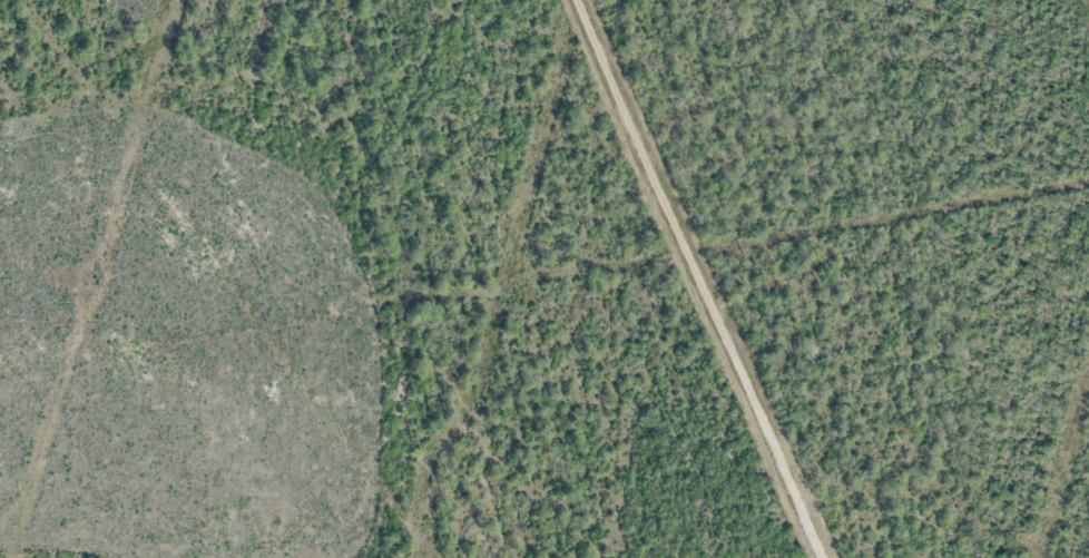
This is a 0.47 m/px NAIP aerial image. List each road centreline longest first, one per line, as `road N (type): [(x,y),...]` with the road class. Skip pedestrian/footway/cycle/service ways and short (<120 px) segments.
road 1 (track): [(822,557),(757,392),(581,0)]

